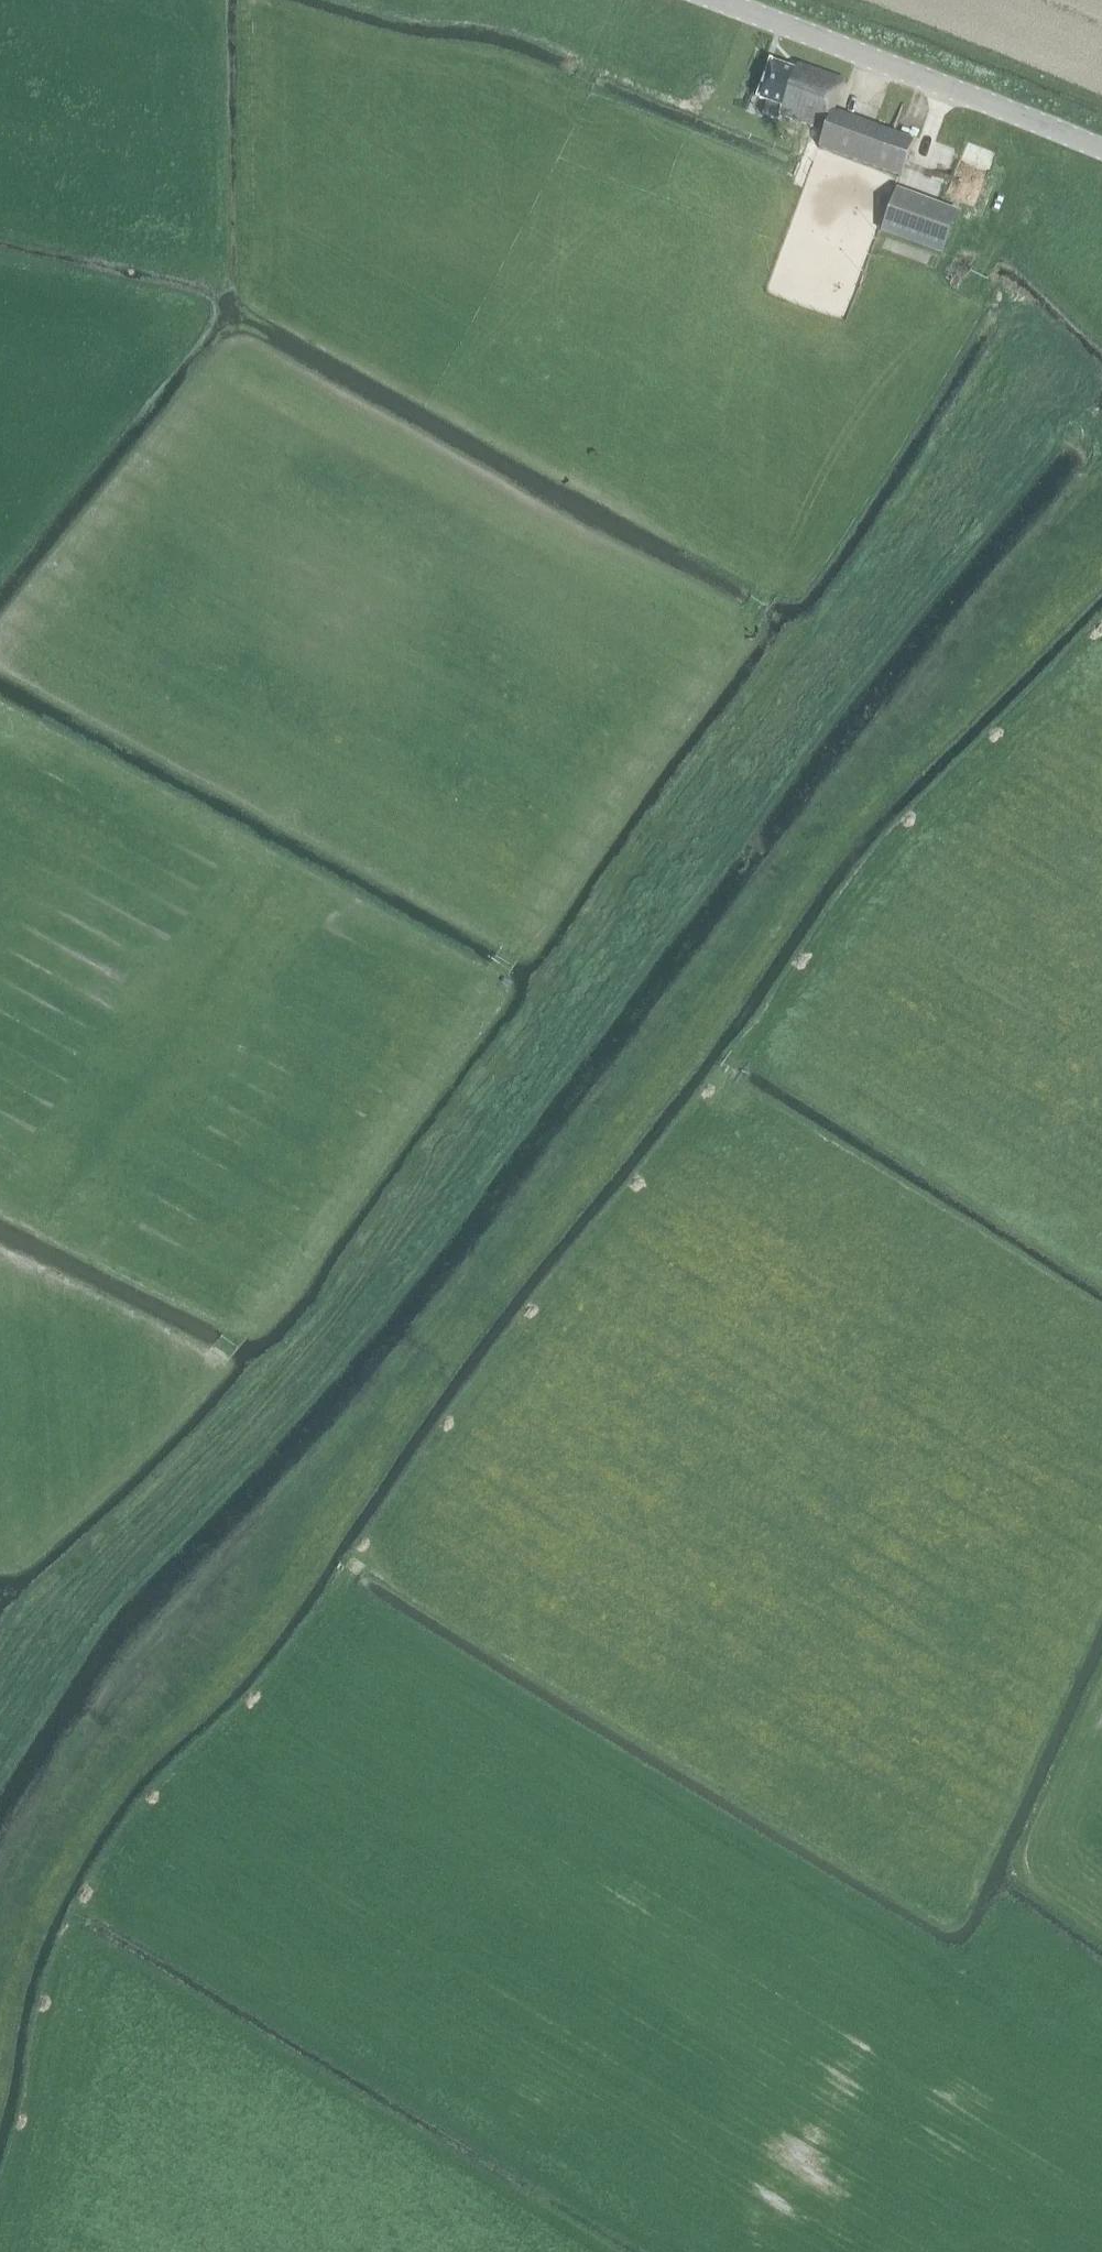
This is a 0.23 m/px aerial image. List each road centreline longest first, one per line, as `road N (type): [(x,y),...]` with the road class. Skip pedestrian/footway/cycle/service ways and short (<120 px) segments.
road 1 (tertiary): [(1101,149),(718,0)]

